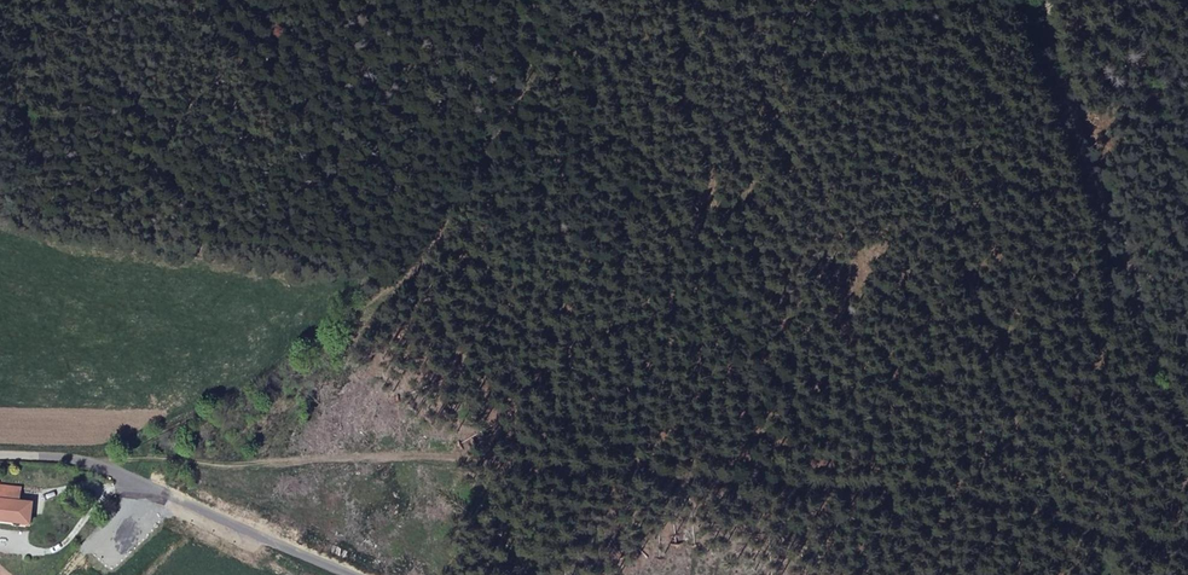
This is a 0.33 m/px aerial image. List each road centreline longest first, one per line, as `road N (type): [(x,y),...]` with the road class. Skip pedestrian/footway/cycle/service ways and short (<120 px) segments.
road 1 (track): [(1187,541),(1098,532),(975,499),(129,476)]
road 2 (track): [(609,0),(476,211),(209,400),(129,476)]
road 3 (track): [(1187,383),(1126,259),(1052,0)]
road 4 (residential): [(0,456),(63,459),(129,476),(353,574)]
road 5 (track): [(129,476),(121,503),(61,574)]

